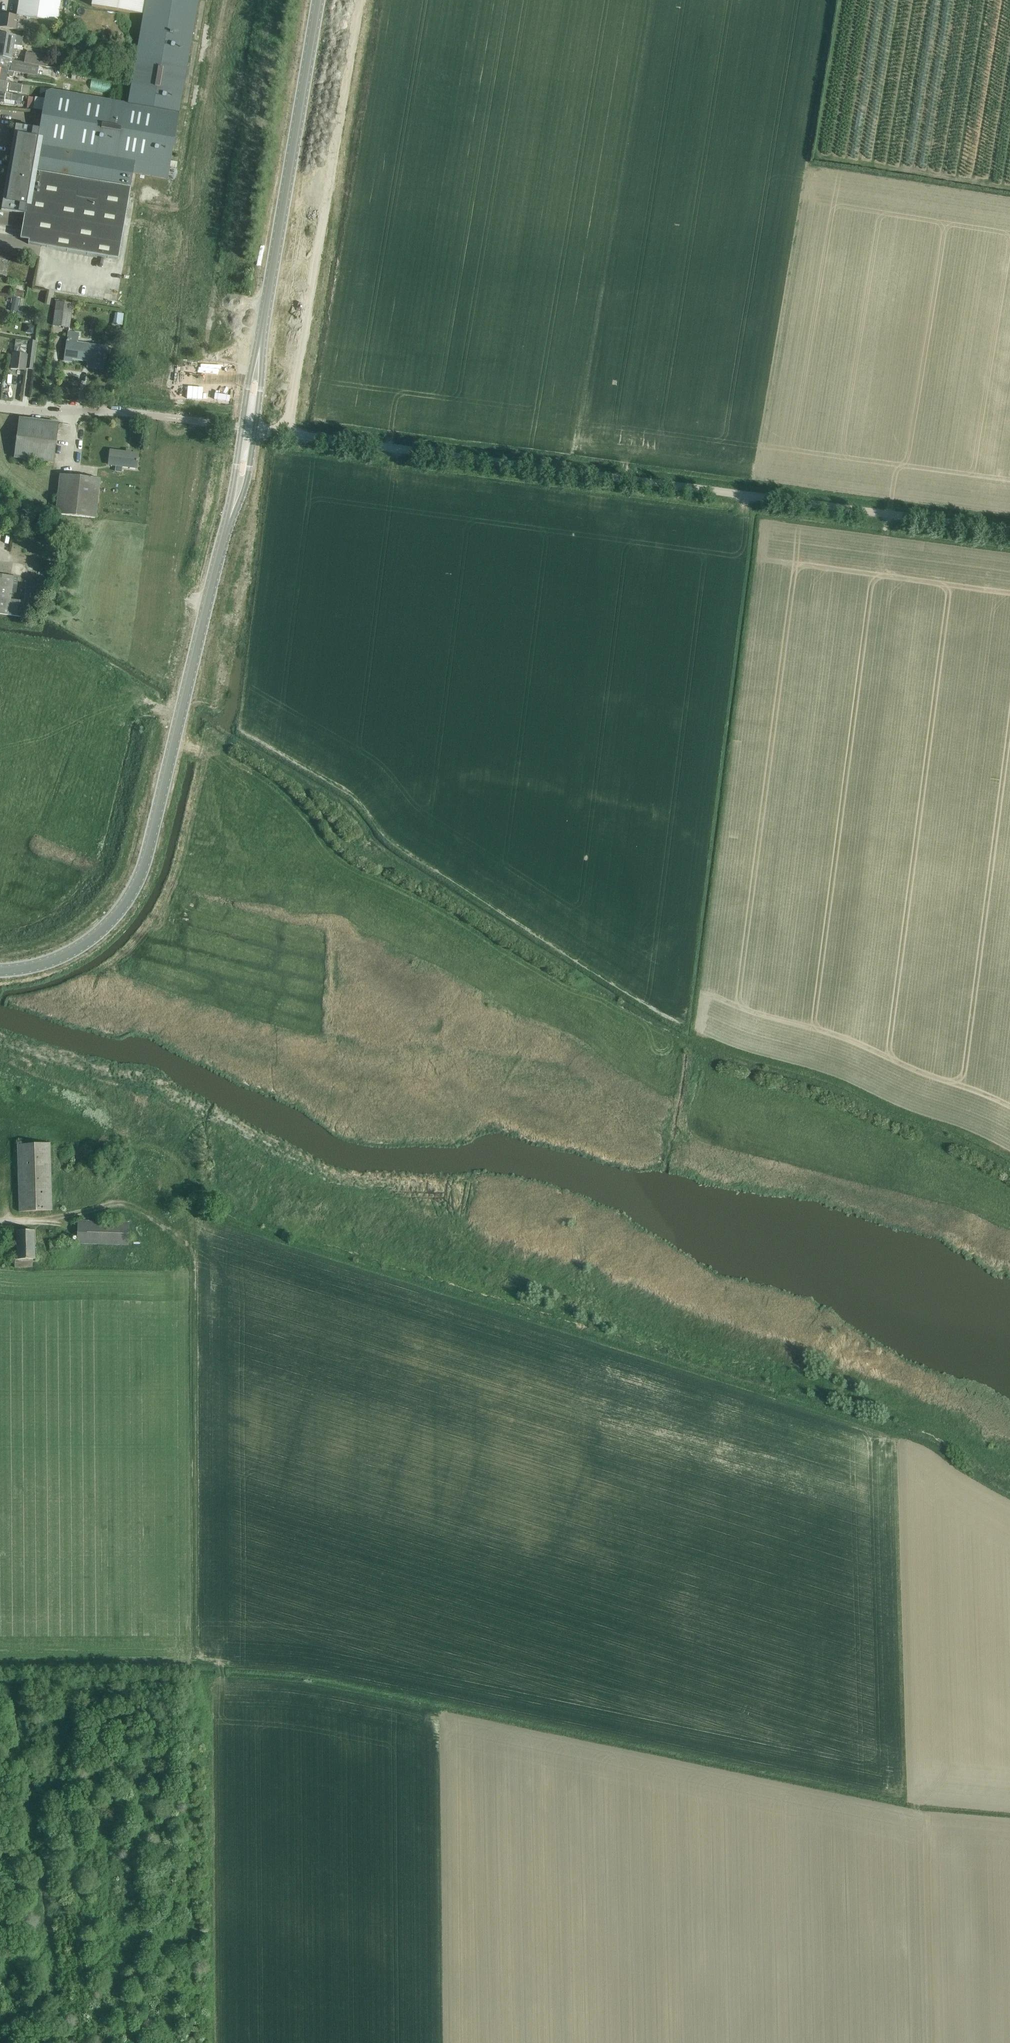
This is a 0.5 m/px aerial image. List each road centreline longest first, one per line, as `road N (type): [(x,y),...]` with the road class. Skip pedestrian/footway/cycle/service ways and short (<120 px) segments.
road 1 (unclassified): [(1009,531),(254,429)]
road 2 (tertiary): [(0,971),(64,955),(100,931),(133,891),(238,492)]
road 3 (track): [(177,419),(186,382),(206,356),(263,0)]
road 4 (tertiary): [(258,357),(318,0)]
road 5 (residential): [(145,415),(0,407)]

